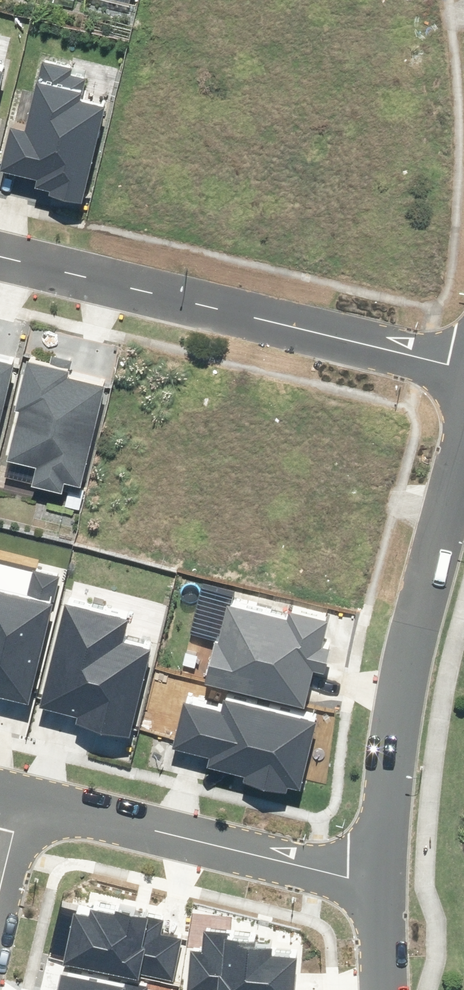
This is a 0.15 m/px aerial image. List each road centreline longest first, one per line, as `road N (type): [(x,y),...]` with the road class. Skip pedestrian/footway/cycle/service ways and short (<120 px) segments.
road 1 (residential): [(0,258),(463,368)]
road 2 (residential): [(463,444),(407,662),(377,886)]
road 3 (residential): [(23,798),(377,886)]

